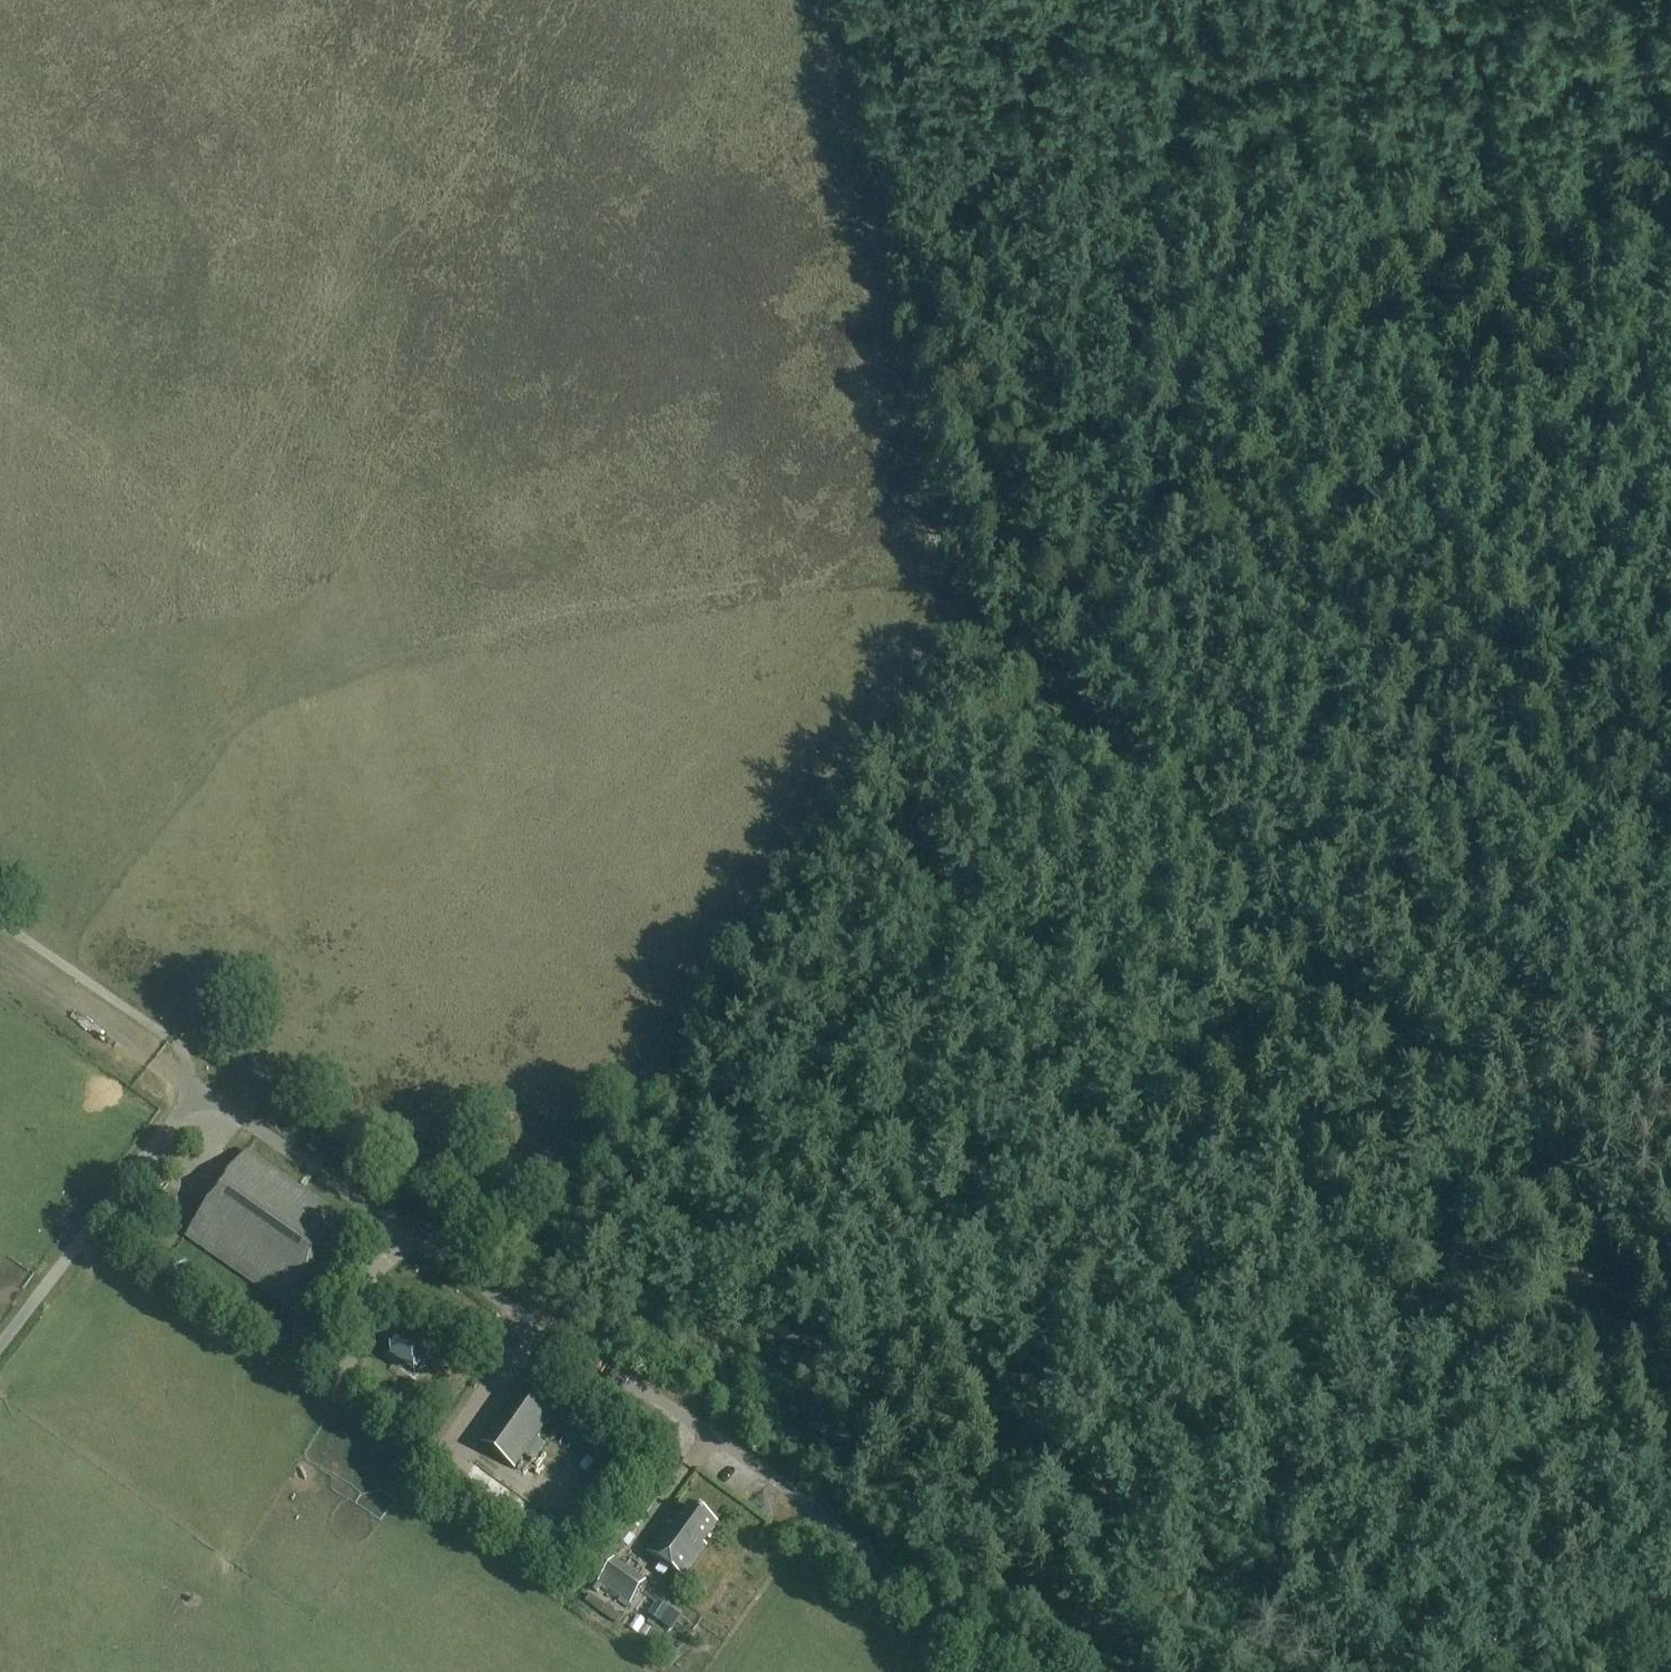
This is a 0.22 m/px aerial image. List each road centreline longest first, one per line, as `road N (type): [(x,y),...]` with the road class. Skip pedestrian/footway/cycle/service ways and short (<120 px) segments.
road 1 (track): [(197,1087),(0,950)]

